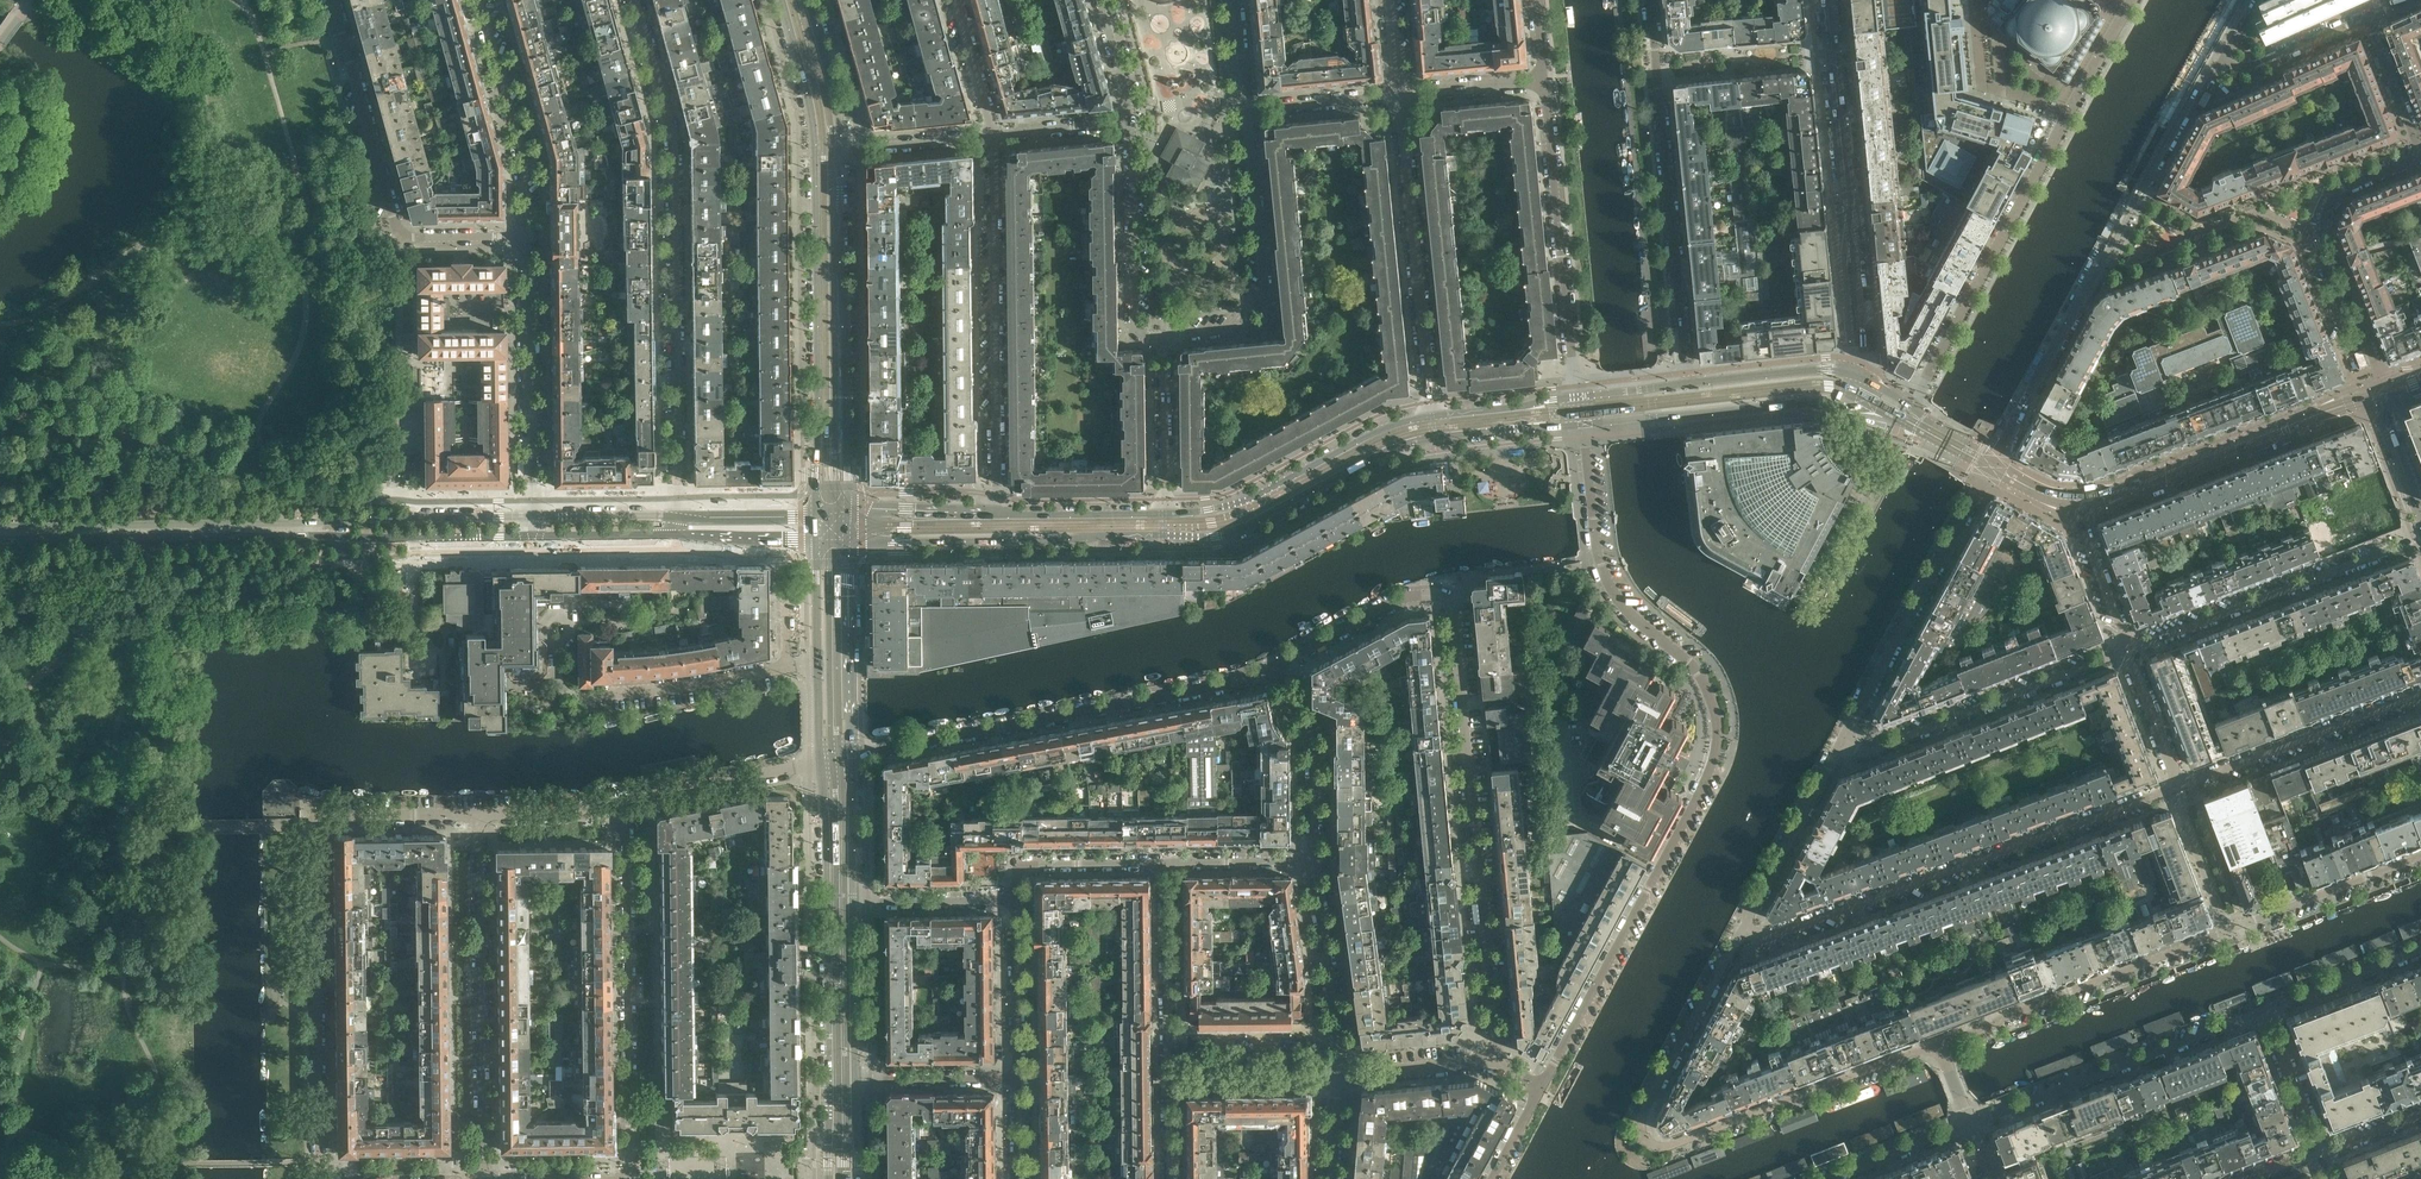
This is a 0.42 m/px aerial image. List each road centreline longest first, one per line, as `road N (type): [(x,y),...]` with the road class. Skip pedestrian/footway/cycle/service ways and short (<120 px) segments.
road 1 (residential): [(1582,425),(1607,581),(1628,611),(1700,674),(1718,740),(1710,769),(1541,1091)]
road 2 (residential): [(1940,1046),(1676,1146),(1654,1138),(1647,1119),(1744,938)]
road 3 (tertiary): [(531,516),(0,526)]
road 4 (tertiary): [(0,540),(531,536)]
road 5 (residential): [(478,814),(339,814),(314,823),(320,1178)]
road 6 (residential): [(636,0),(674,146),(678,515)]
road 7 (residential): [(1906,421),(2132,0)]
road 8 (residential): [(1484,1065),(1457,620),(1448,599)]
road 9 (residential): [(1990,466),(2214,55)]
road 10 (residential): [(1744,938),(1785,937),(2180,789)]
road 11 (residential): [(852,758),(1239,681),(1281,665)]
road 12 (tertiary): [(821,765),(828,1178)]
road 13 (residential): [(1827,0),(1864,348),(1860,395)]
road 14 (residential): [(1688,384),(1648,0)]
road 15 (residential): [(995,138),(994,514)]
road 16 (residential): [(334,0),(401,236),(530,232)]
road 17 (residential): [(632,811),(636,1178)]
road 18 (residential): [(483,1178),(478,814)]
road 19 (tertiary): [(848,509),(840,150)]
road 20 (tertiary): [(815,152),(816,510)]
road 21 (residential): [(1432,415),(1399,93)]
road 22 (residential): [(1970,1125),(2269,1013)]
road 23 (residential): [(1162,337),(1260,326),(1266,318),(1248,109)]
road 24 (residential): [(1544,80),(1577,396)]
road 25 (tertiary): [(849,542),(1164,536)]
road 26 (residential): [(2380,394),(2361,329),(2345,316),(2317,235),(2338,189),(2420,157)]
road 27 (residential): [(1841,740),(1990,466)]
road 28 (residential): [(2420,540),(2129,651)]
road 29 (residential): [(2228,932),(1940,1046)]
road 30 (residential): [(2129,651),(1876,747),(1841,740)]
road 31 (tertiary): [(1164,536),(1232,533),(1379,455),(1435,438)]
road 32 (tertiary): [(1432,415),(1390,426),(1242,503),(1164,513)]
road 33 (residential): [(531,516),(530,232)]
road 34 (tertiary): [(1582,425),(1860,395)]
road 35 (tertiary): [(2380,394),(2123,488)]
road 36 (residential): [(2180,789),(2420,701)]
road 37 (residential): [(530,232),(527,160),(481,0)]
road 38 (residential): [(1127,125),(1135,319),(1140,330),(1162,337)]
road 39 (residential): [(1174,1082),(1169,859)]
road 40 (residential): [(1744,938),(1841,740)]
road 41 (tertiary): [(852,758),(849,542)]
road 42 (residential): [(1336,1074),(1318,859)]
road 43 (residential): [(2420,855),(2228,932)]
road 44 (residential): [(1318,859),(1302,723),(1281,665)]
road 45 (residential): [(632,811),(821,765)]
road 46 (residential): [(1008,896),(1006,867),(1169,859)]
road 47 (tertiary): [(856,1090),(853,900)]
road 48 (residential): [(1281,665),(1412,596),(1448,599)]
road 49 (tertiary): [(1860,395),(1845,376),(1827,370),(1688,384)]
road 50 (residential): [(1018,1076),(1008,896)]
road 51 (residential): [(1164,513),(1162,337)]
road 52 (tertiary): [(1164,513),(994,514)]
road 53 (residential): [(619,697),(786,668)]
road 54 (residential): [(856,1090),(882,1080),(1018,1076)]
road 55 (residential): [(2269,1013),(2420,953)]
road 56 (residential): [(2367,18),(2252,63),(2214,55)]
road 57 (residential): [(1174,1082),(1336,1074)]
road 58 (residential): [(2129,651),(2082,526),(2080,499)]
road 59 (tertiary): [(780,0),(815,152)]
road 60 (residential): [(1008,896),(853,900)]
road 61 (residential): [(478,814),(632,811)]
road 62 (tertiary): [(840,150),(834,92),(810,0)]
road 63 (residential): [(1248,109),(1399,93)]
road 64 (residential): [(2320,1156),(2269,1013)]
road 65 (residential): [(2228,932),(2180,789)]
road 66 (residential): [(1829,1178),(1970,1125)]
road 67 (residential): [(1169,859),(1318,859)]
road 68 (residential): [(1336,1074),(1484,1065)]
road 69 (residential): [(2420,156),(2367,18)]
road 70 (tertiary): [(1435,438),(1582,425)]
road 71 (residential): [(2180,789),(2129,651)]
road 72 (tertiary): [(531,536),(678,532)]
road 73 (tertiary): [(678,515),(531,516)]
road 74 (tertiary): [(1577,396),(1432,415)]
road 75 (tertiary): [(994,514),(848,509)]
road 76 (residential): [(1399,93),(1544,80)]
road 77 (residential): [(957,0),(995,138)]
road 78 (tertiary): [(853,900),(852,758)]
road 79 (residential): [(855,149),(995,138)]
road 80 (tertiary): [(678,532),(816,541)]
road 81 (tertiary): [(816,510),(678,515)]
road 82 (residential): [(995,138),(1127,125)]
road 83 (residential): [(1127,125),(1102,0)]
road 84 (tertiary): [(2420,511),(2380,394)]
road 85 (tertiary): [(816,541),(817,663)]

